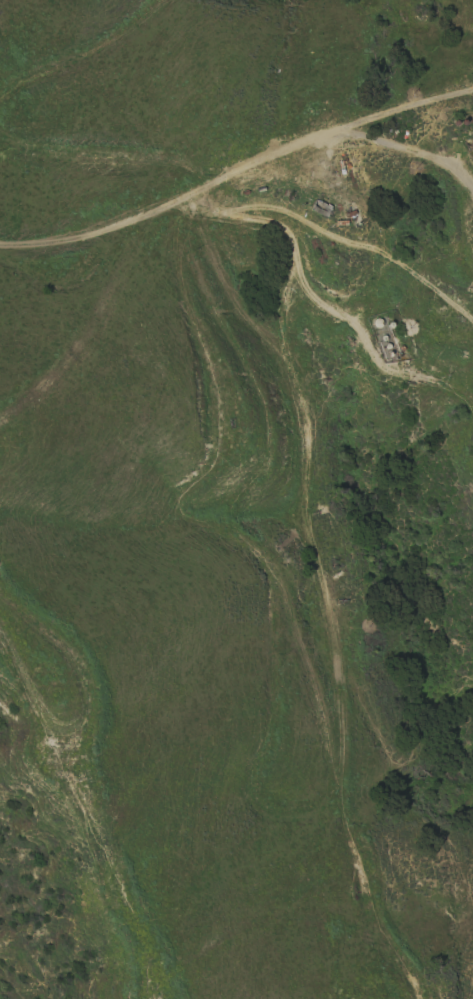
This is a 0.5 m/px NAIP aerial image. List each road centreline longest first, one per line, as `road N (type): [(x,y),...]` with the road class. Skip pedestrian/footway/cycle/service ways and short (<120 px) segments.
road 1 (track): [(0,239),(111,229),(234,168),(472,91)]

